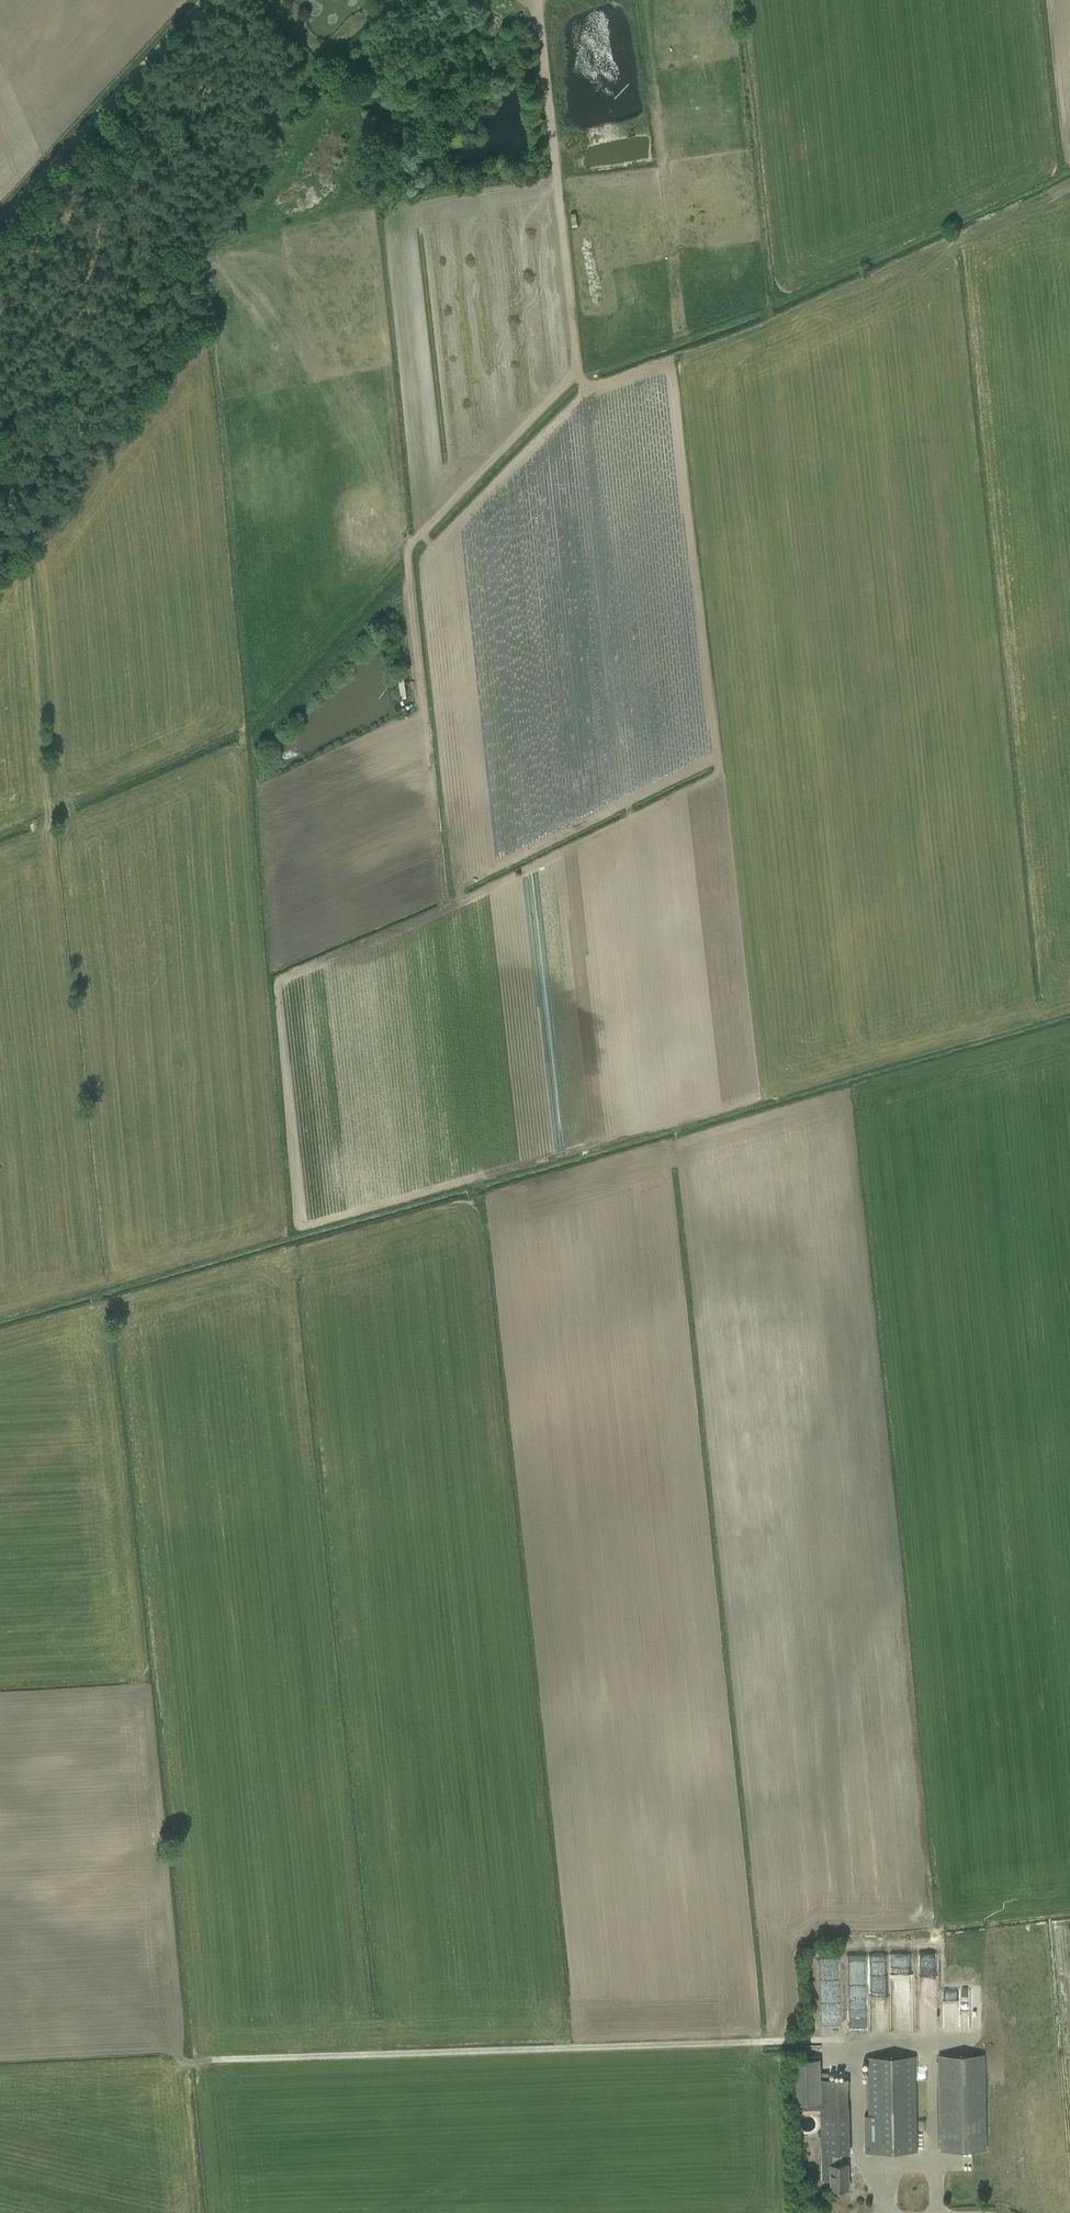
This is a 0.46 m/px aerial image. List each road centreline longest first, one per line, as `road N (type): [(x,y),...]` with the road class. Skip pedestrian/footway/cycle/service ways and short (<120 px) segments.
road 1 (unclassified): [(0,219),(205,0)]

